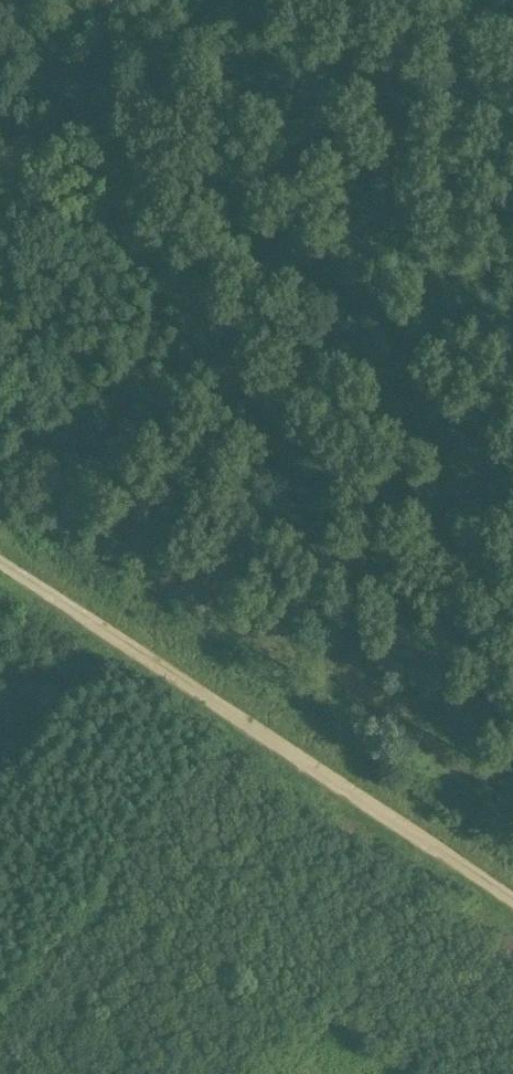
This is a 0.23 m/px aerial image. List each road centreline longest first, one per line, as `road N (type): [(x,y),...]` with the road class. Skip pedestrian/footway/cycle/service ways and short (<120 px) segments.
road 1 (track): [(512,913),(0,575)]

